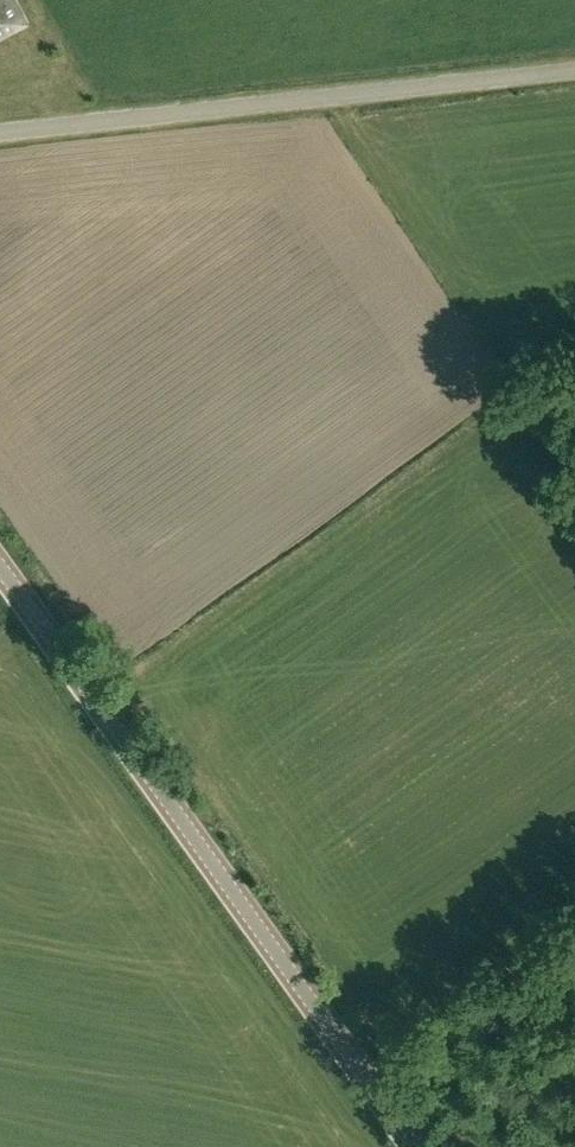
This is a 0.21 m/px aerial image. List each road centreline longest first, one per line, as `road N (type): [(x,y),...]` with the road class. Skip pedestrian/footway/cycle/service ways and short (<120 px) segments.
road 1 (tertiary): [(417,1146),(0,564)]
road 2 (unclassified): [(574,72),(0,133)]

